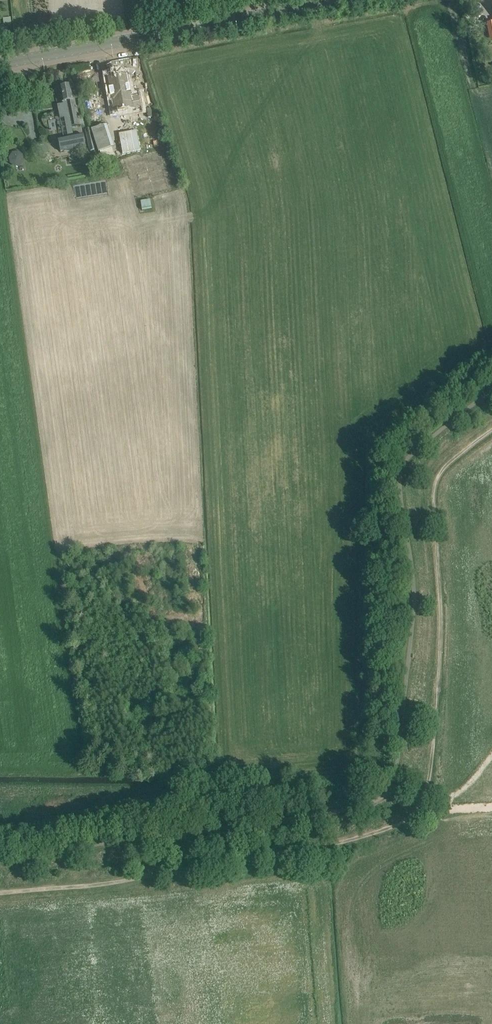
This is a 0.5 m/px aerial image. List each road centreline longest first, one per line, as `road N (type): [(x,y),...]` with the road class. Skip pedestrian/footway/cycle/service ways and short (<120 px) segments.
road 1 (track): [(411,816),(331,845),(65,890),(0,892)]
road 2 (secondary): [(0,63),(335,0)]

